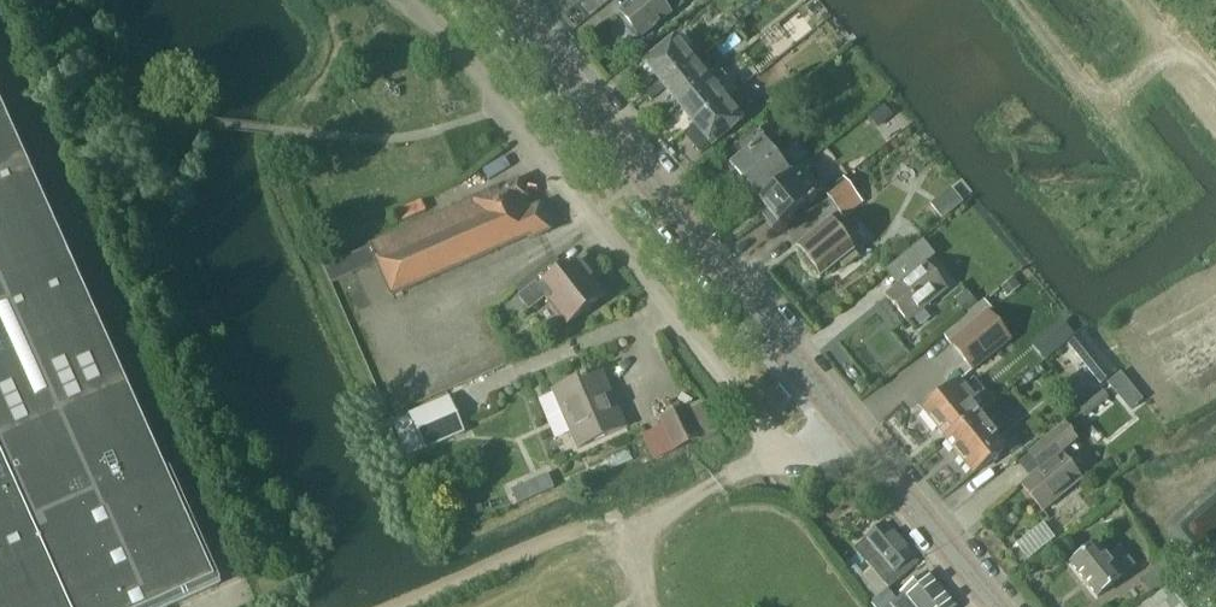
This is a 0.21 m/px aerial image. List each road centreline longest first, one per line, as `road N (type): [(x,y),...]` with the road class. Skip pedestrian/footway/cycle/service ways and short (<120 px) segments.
road 1 (residential): [(417,0),(782,451),(811,453),(846,426)]
road 2 (tertiary): [(846,426),(500,0)]
road 3 (tertiary): [(994,606),(846,426)]

